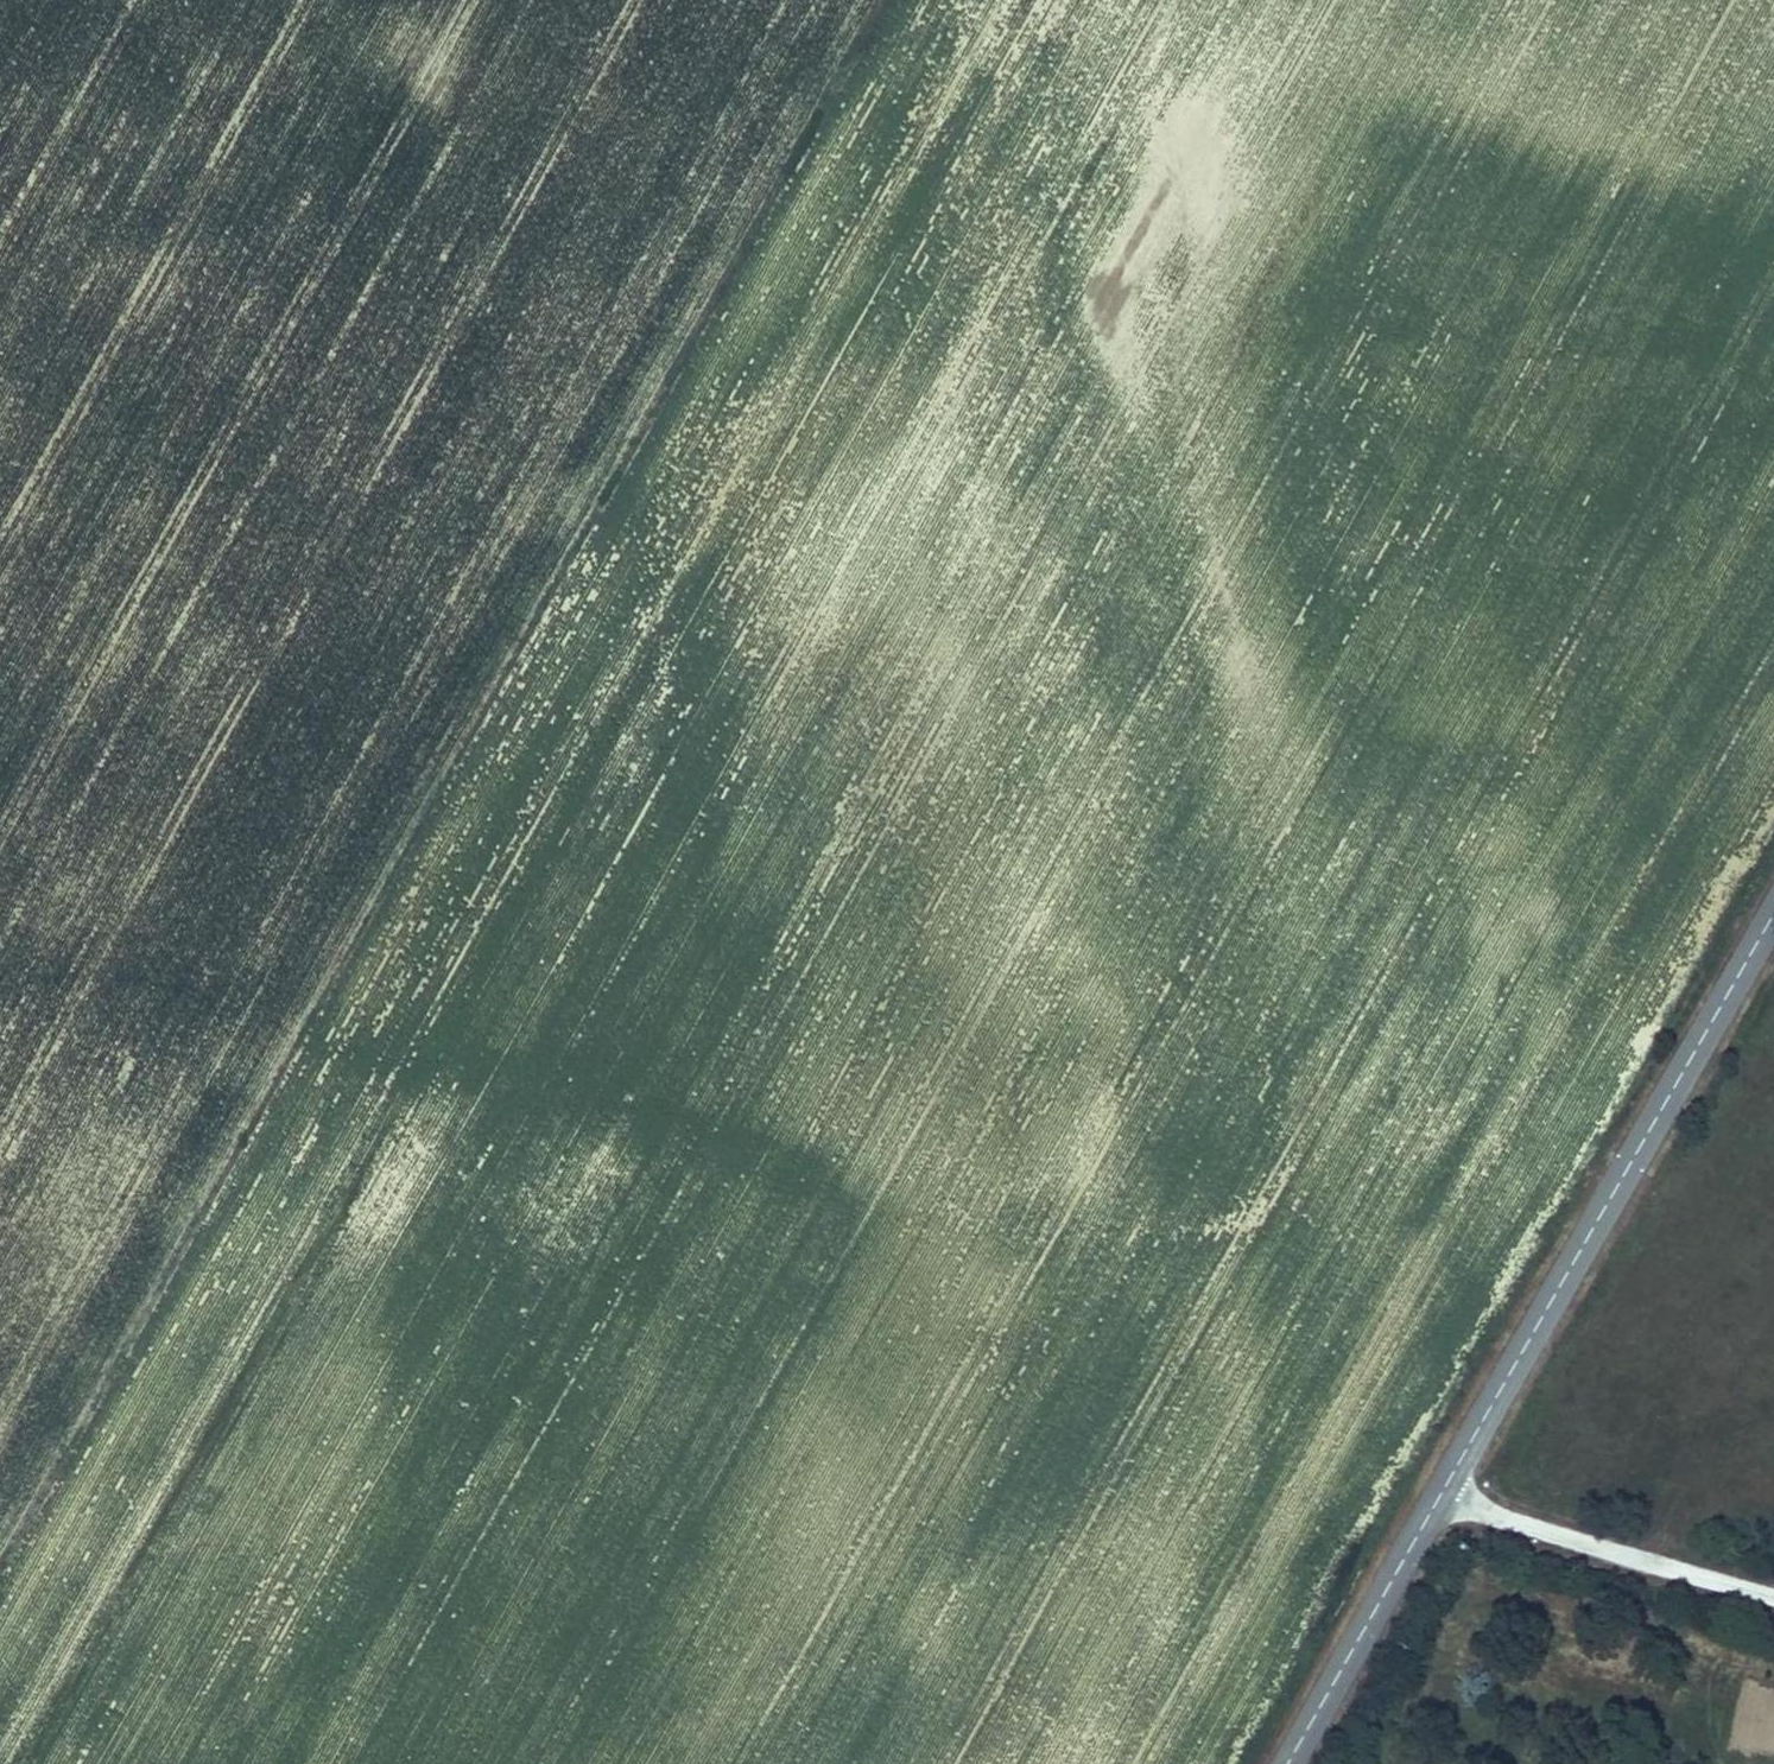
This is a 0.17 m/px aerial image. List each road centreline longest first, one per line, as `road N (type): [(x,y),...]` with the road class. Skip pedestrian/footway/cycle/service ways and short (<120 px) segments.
road 1 (tertiary): [(1288,1763),(1773,913)]
road 2 (track): [(1773,1589),(1508,1517),(1443,1491)]

